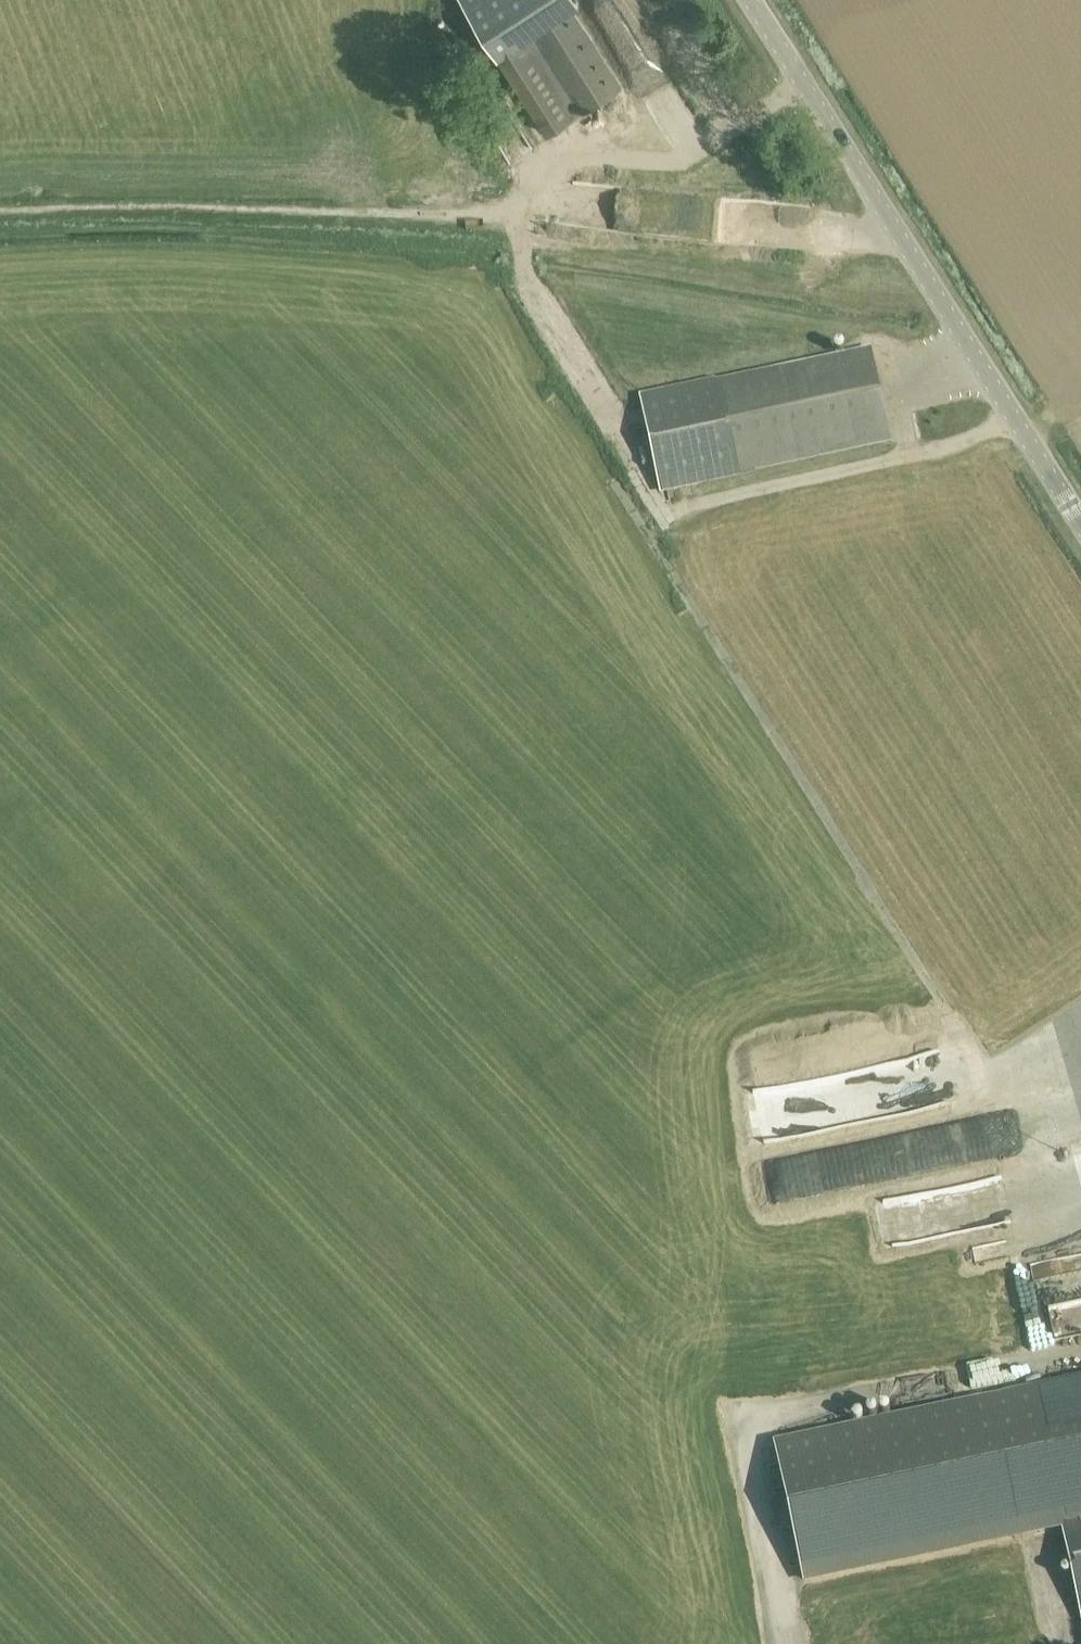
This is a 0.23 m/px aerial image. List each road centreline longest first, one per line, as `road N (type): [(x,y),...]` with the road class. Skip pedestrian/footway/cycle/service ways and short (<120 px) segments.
road 1 (tertiary): [(1080,542),(962,336),(749,0)]

